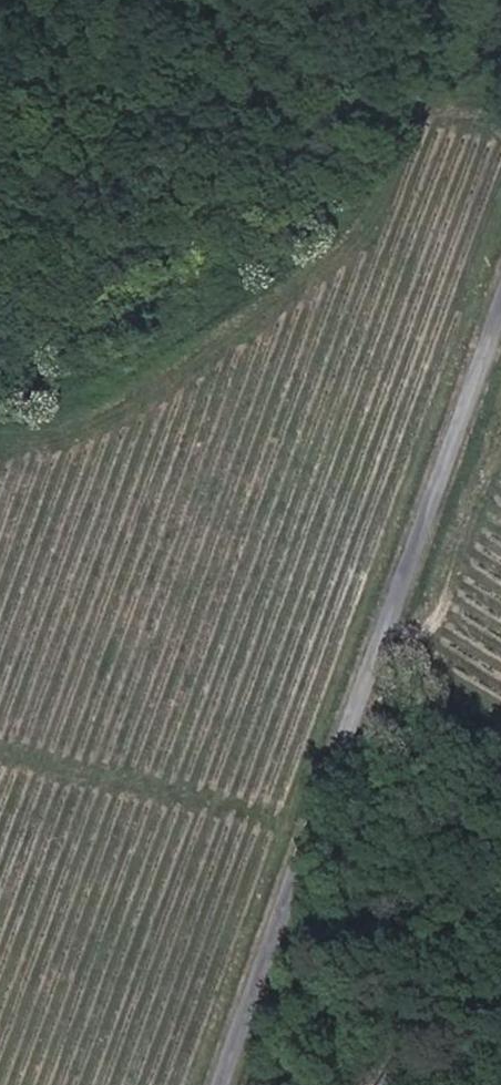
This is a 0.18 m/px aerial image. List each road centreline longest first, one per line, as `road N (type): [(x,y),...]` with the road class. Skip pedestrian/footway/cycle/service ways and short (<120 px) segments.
road 1 (residential): [(500,342),(228,1084)]

